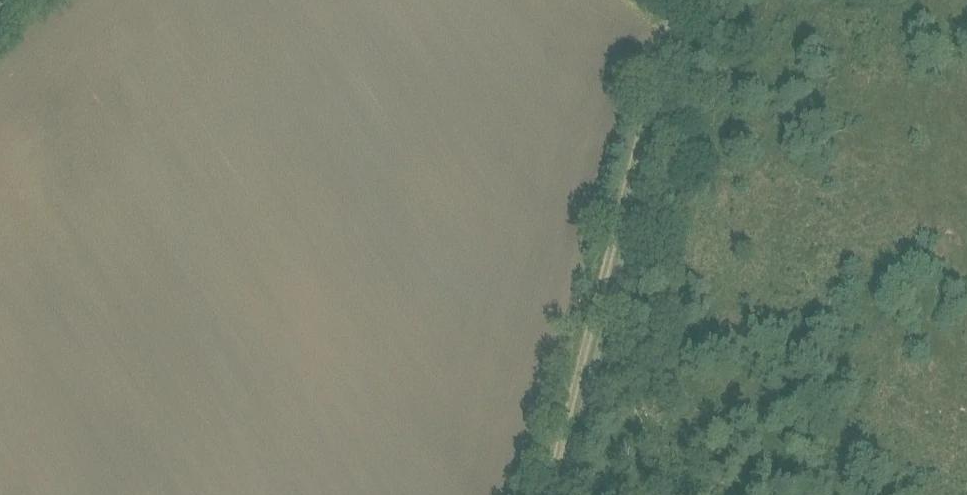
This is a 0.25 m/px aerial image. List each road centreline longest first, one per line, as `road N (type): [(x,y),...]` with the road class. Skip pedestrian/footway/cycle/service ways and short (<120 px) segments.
road 1 (track): [(543,494),(677,0)]

